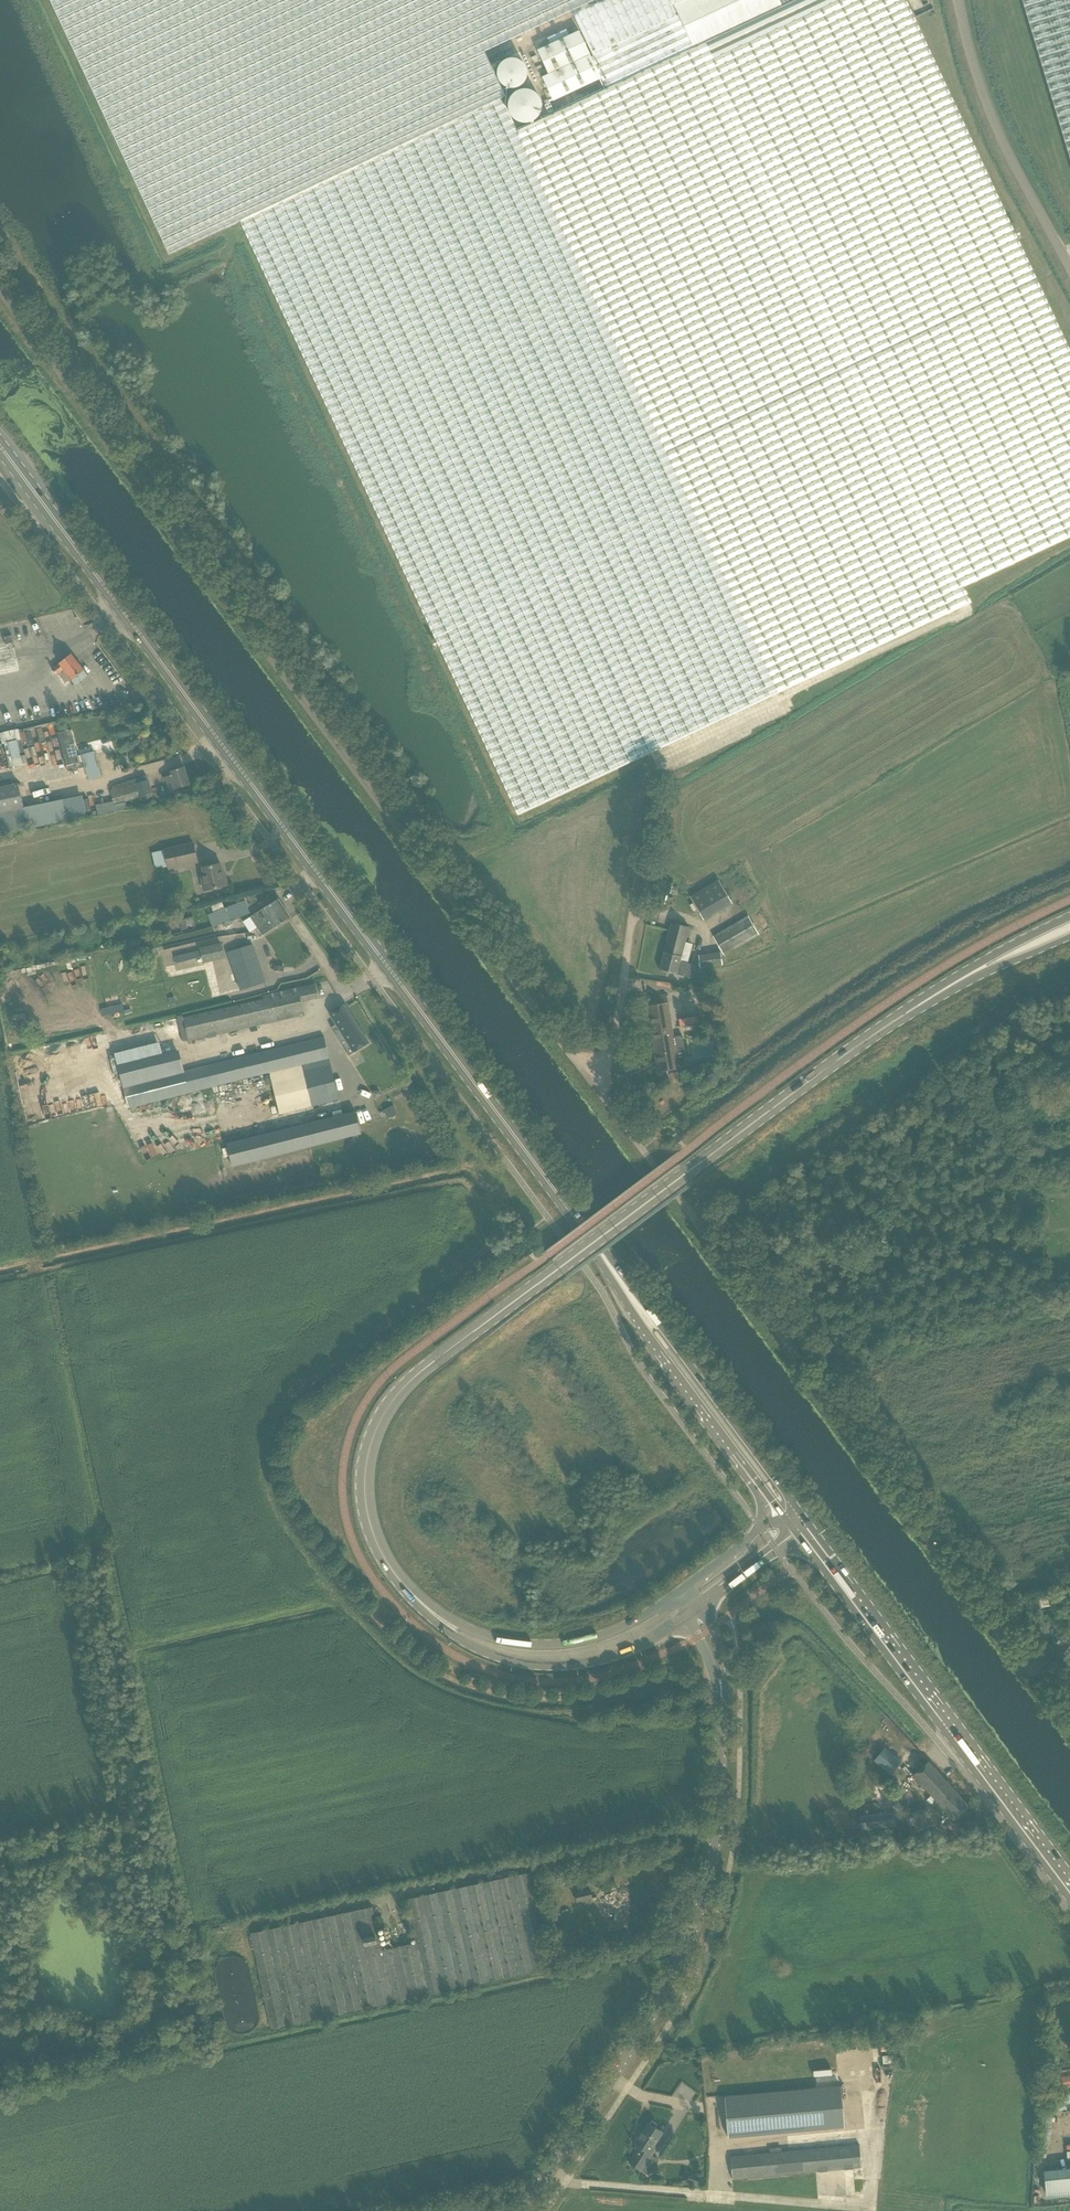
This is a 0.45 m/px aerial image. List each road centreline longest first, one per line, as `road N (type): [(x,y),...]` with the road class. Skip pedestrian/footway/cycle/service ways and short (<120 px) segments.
road 1 (unclassified): [(1069,1728),(0,296)]
road 2 (secondary): [(628,1287),(0,446)]
road 3 (secondary): [(401,1583),(374,1538),(364,1482),(377,1427),(395,1397),(700,1162),(940,992)]
road 4 (tertiary): [(525,2210),(652,2018),(700,1907),(719,1817),(721,1686)]
road 5 (track): [(3,2061),(177,2009),(144,1865),(121,1837),(98,1836),(29,1863),(0,1863)]
road 6 (secondary): [(1069,1886),(802,1527)]
road 7 (secondary): [(401,1583),(455,1635),(538,1665),(603,1659),(685,1617)]
road 8 (unclassified): [(1069,280),(1002,160),(950,0)]
road 9 (secondary): [(679,1592),(613,1630),(539,1644),(475,1630),(401,1583)]
road 10 (secondary): [(628,1287),(646,1334),(778,1513)]
road 11 (secondary): [(791,1504),(628,1287)]
road 12 (track): [(603,1095),(635,904)]
road 13 (secondary): [(1069,917),(980,962),(940,992)]
road 14 (secondary): [(940,992),(1069,937)]
road 15 (secondary): [(700,1605),(802,1527)]
road 16 (secondary): [(778,1513),(679,1592)]

